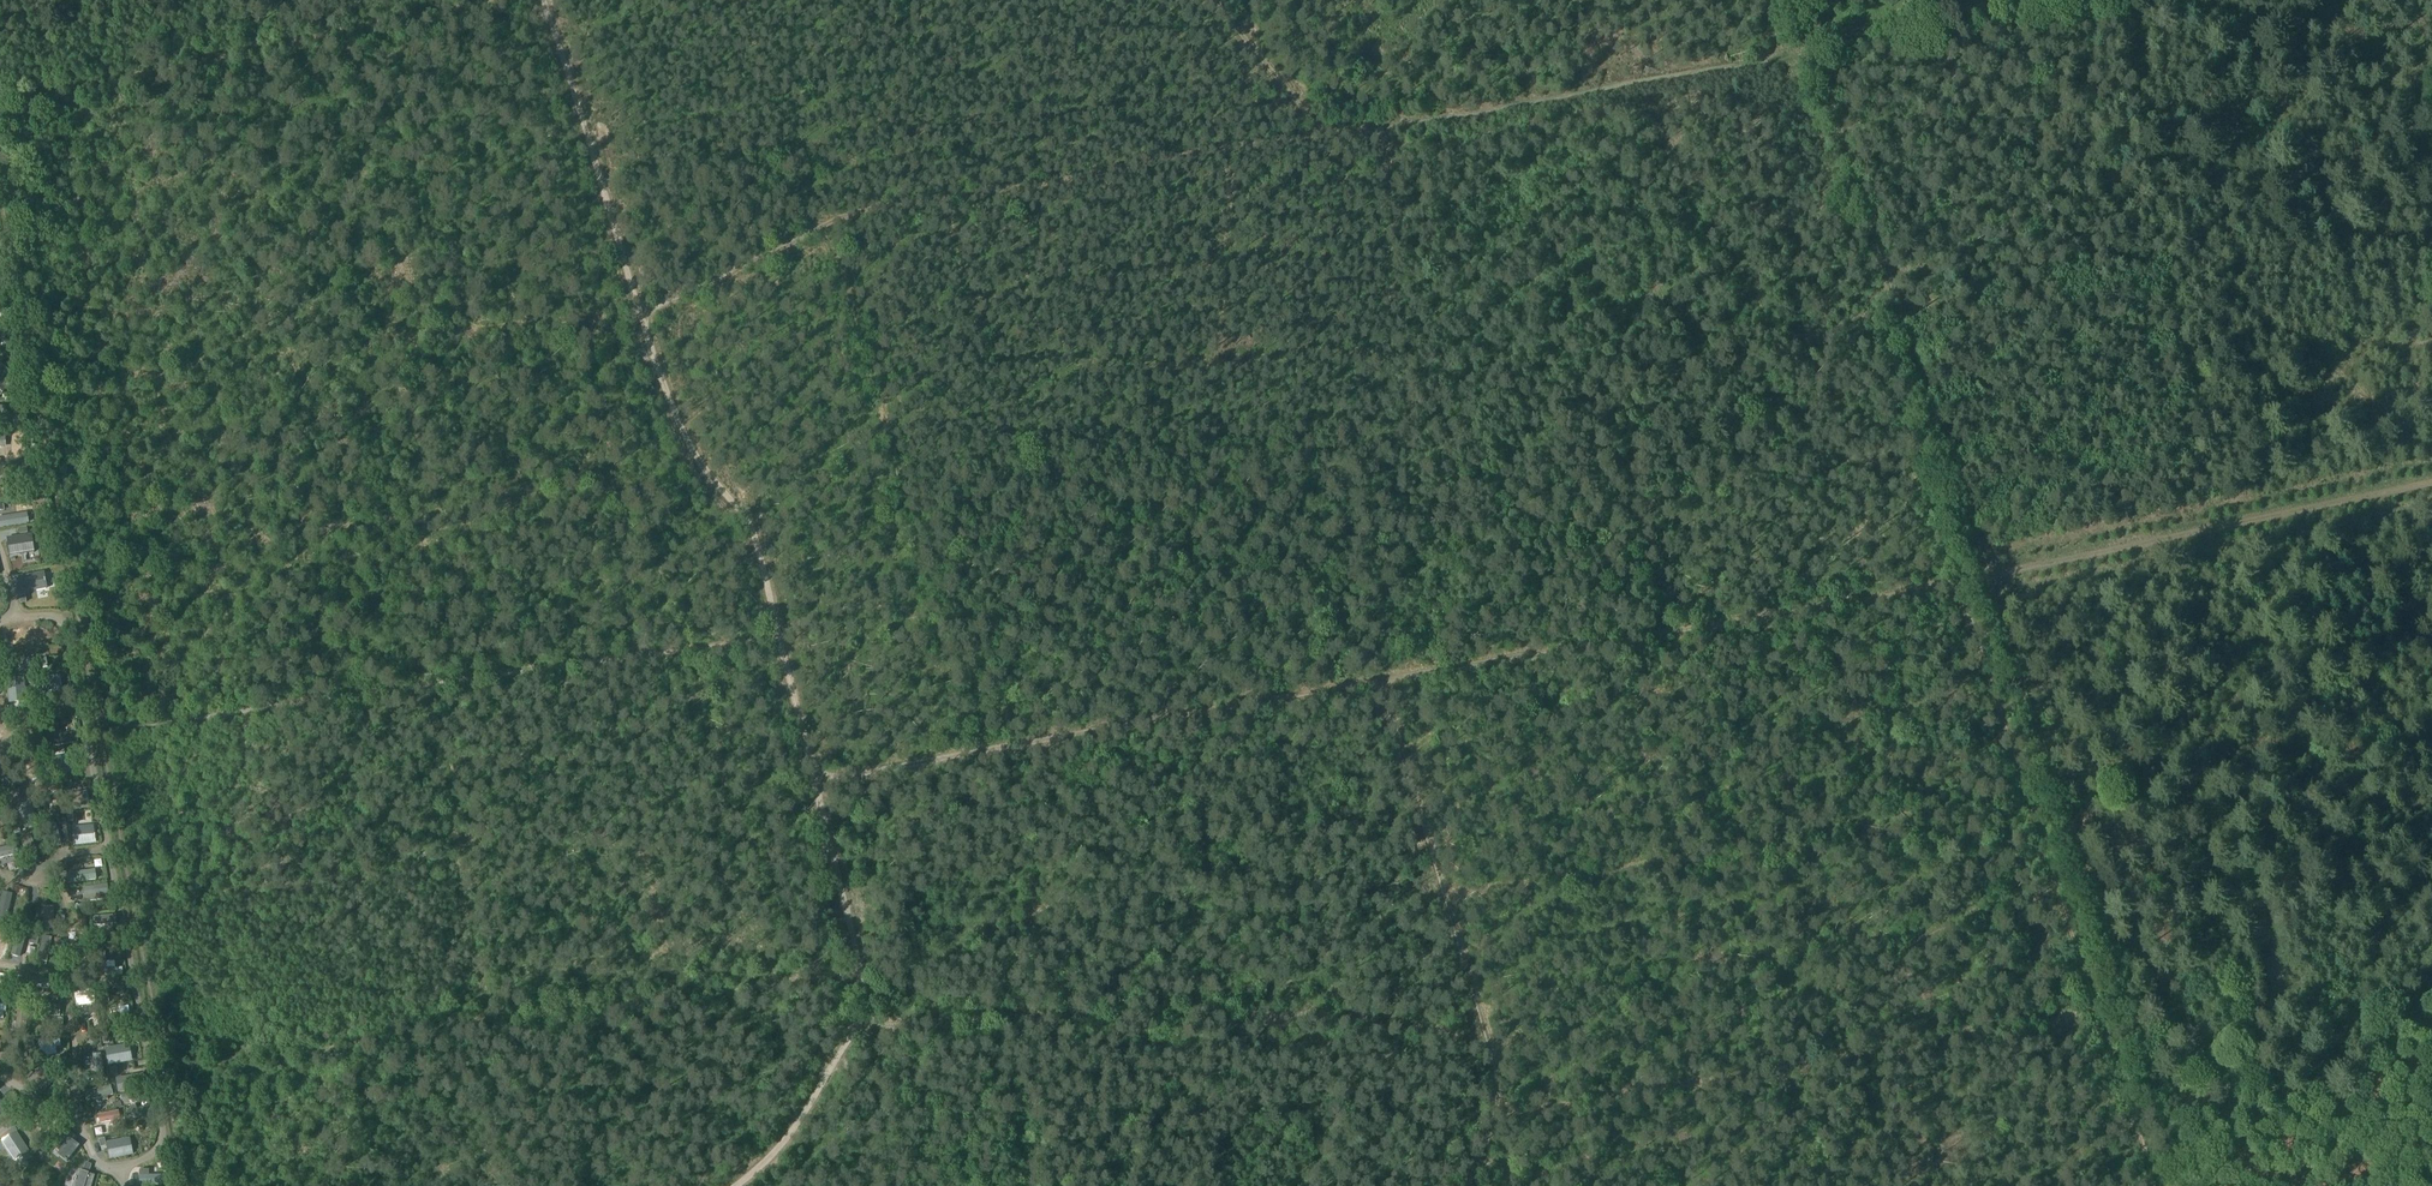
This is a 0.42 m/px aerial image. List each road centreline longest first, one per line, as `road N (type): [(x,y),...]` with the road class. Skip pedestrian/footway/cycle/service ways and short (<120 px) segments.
road 1 (track): [(813,782),(1975,581),(2431,483)]
road 2 (track): [(2155,1185),(1798,0)]
road 3 (track): [(1813,50),(861,217),(642,315)]
road 4 (track): [(542,0),(676,419),(700,481),(751,535),(866,1020)]
road 5 (track): [(0,198),(188,1185)]
road 6 (track): [(779,636),(99,733)]
road 7 (track): [(1994,577),(2192,1185)]
road 8 (track): [(875,1022),(1288,1018),(1423,1027),(1488,1041)]
road 9 (track): [(0,107),(493,0)]
road 10 (track): [(1379,681),(1488,1041),(1496,1114)]
road 11 (track): [(1811,40),(2031,0)]
road 12 (track): [(866,1020),(783,1146),(738,1185)]
road 13 (track): [(866,1020),(875,1022),(905,1085),(949,1127),(961,1148),(965,1185)]
road 14 (track): [(1216,0),(1322,134)]

